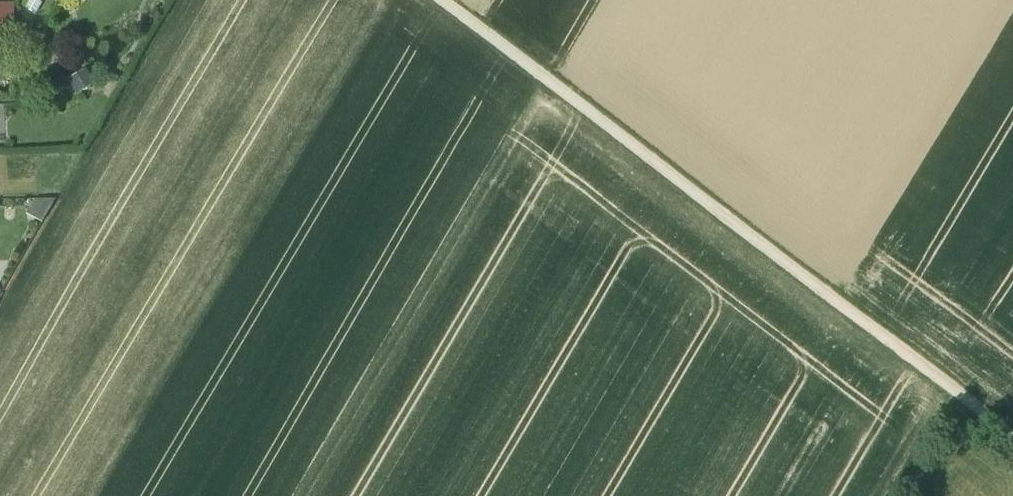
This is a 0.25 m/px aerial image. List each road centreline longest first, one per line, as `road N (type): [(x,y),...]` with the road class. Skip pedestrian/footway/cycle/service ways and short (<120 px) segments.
road 1 (track): [(439,0),(1012,437)]

